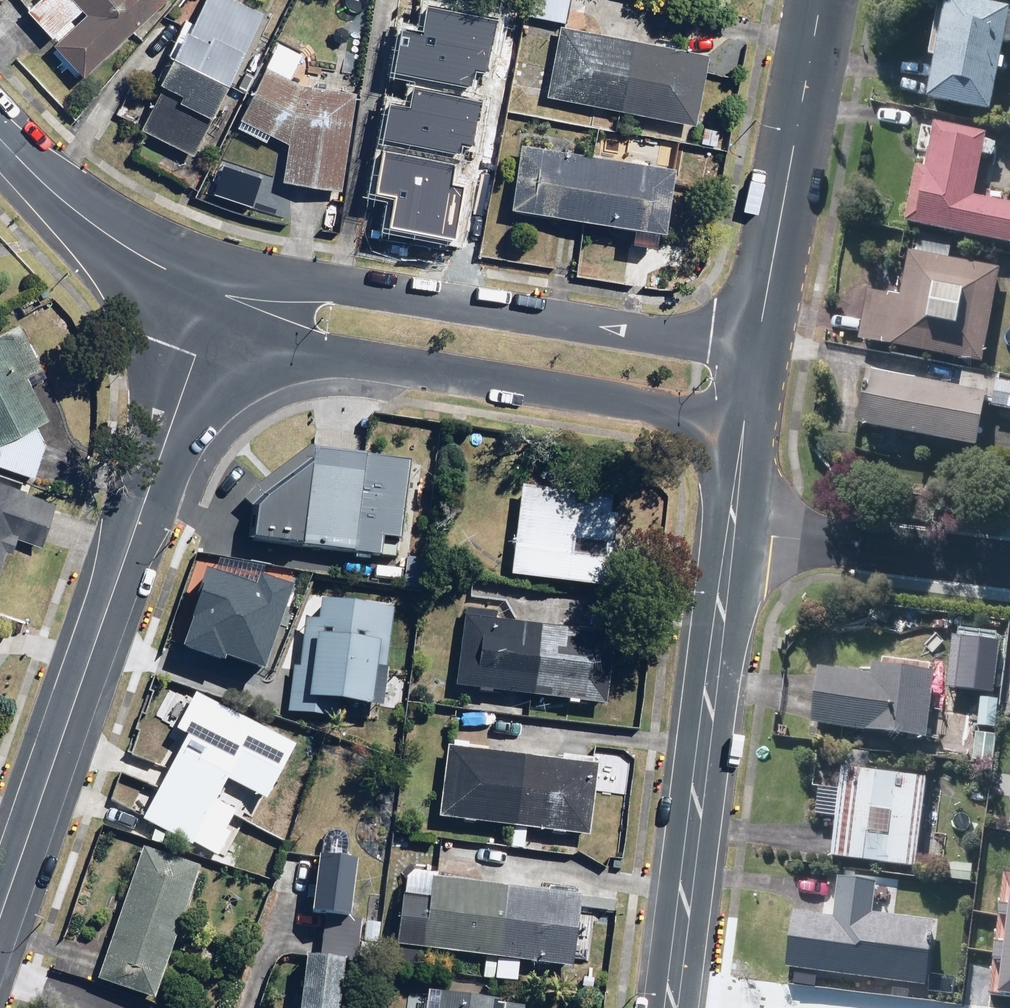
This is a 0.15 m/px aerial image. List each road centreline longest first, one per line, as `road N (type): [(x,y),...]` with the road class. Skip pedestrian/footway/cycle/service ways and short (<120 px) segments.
road 1 (residential): [(213,305),(0,912)]
road 2 (residential): [(213,305),(277,285),(346,282),(757,337)]
road 3 (residential): [(741,430),(300,349),(213,305)]
road 4 (tertiary): [(673,1007),(734,536)]
road 5 (tertiary): [(757,337),(821,0)]
road 6 (residential): [(734,536),(1009,568)]
road 7 (residential): [(0,138),(64,209),(213,305)]

